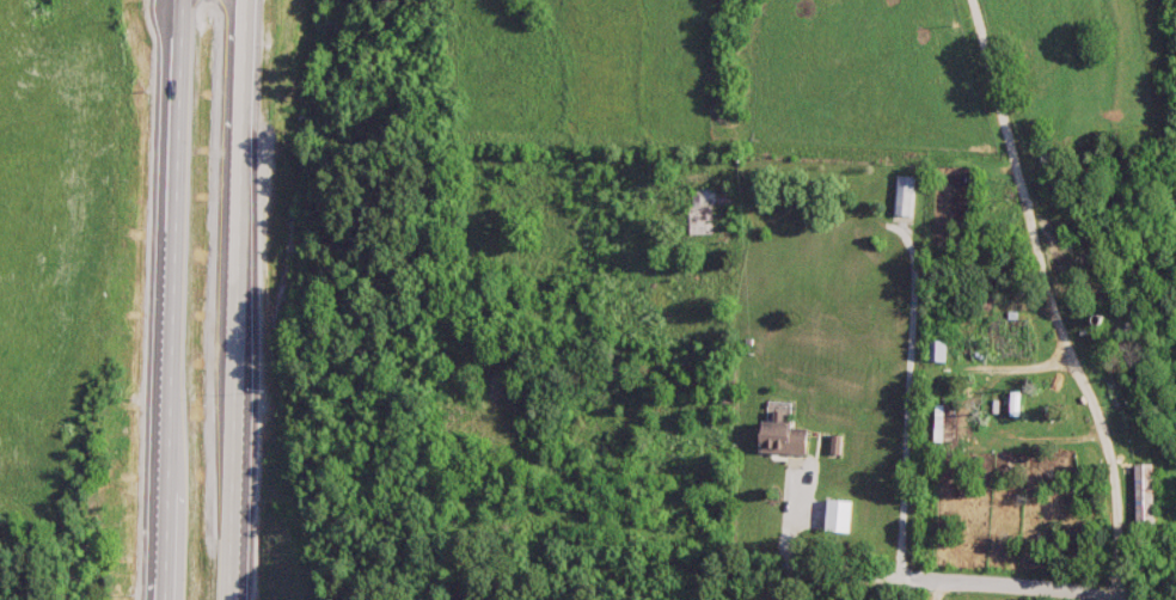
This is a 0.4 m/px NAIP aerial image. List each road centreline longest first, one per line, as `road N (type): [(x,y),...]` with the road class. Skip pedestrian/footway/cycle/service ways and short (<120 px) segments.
road 1 (residential): [(1122,599),(882,576),(459,561)]
road 2 (trunk): [(184,0),(160,599)]
road 3 (trunk): [(226,599),(250,0)]

